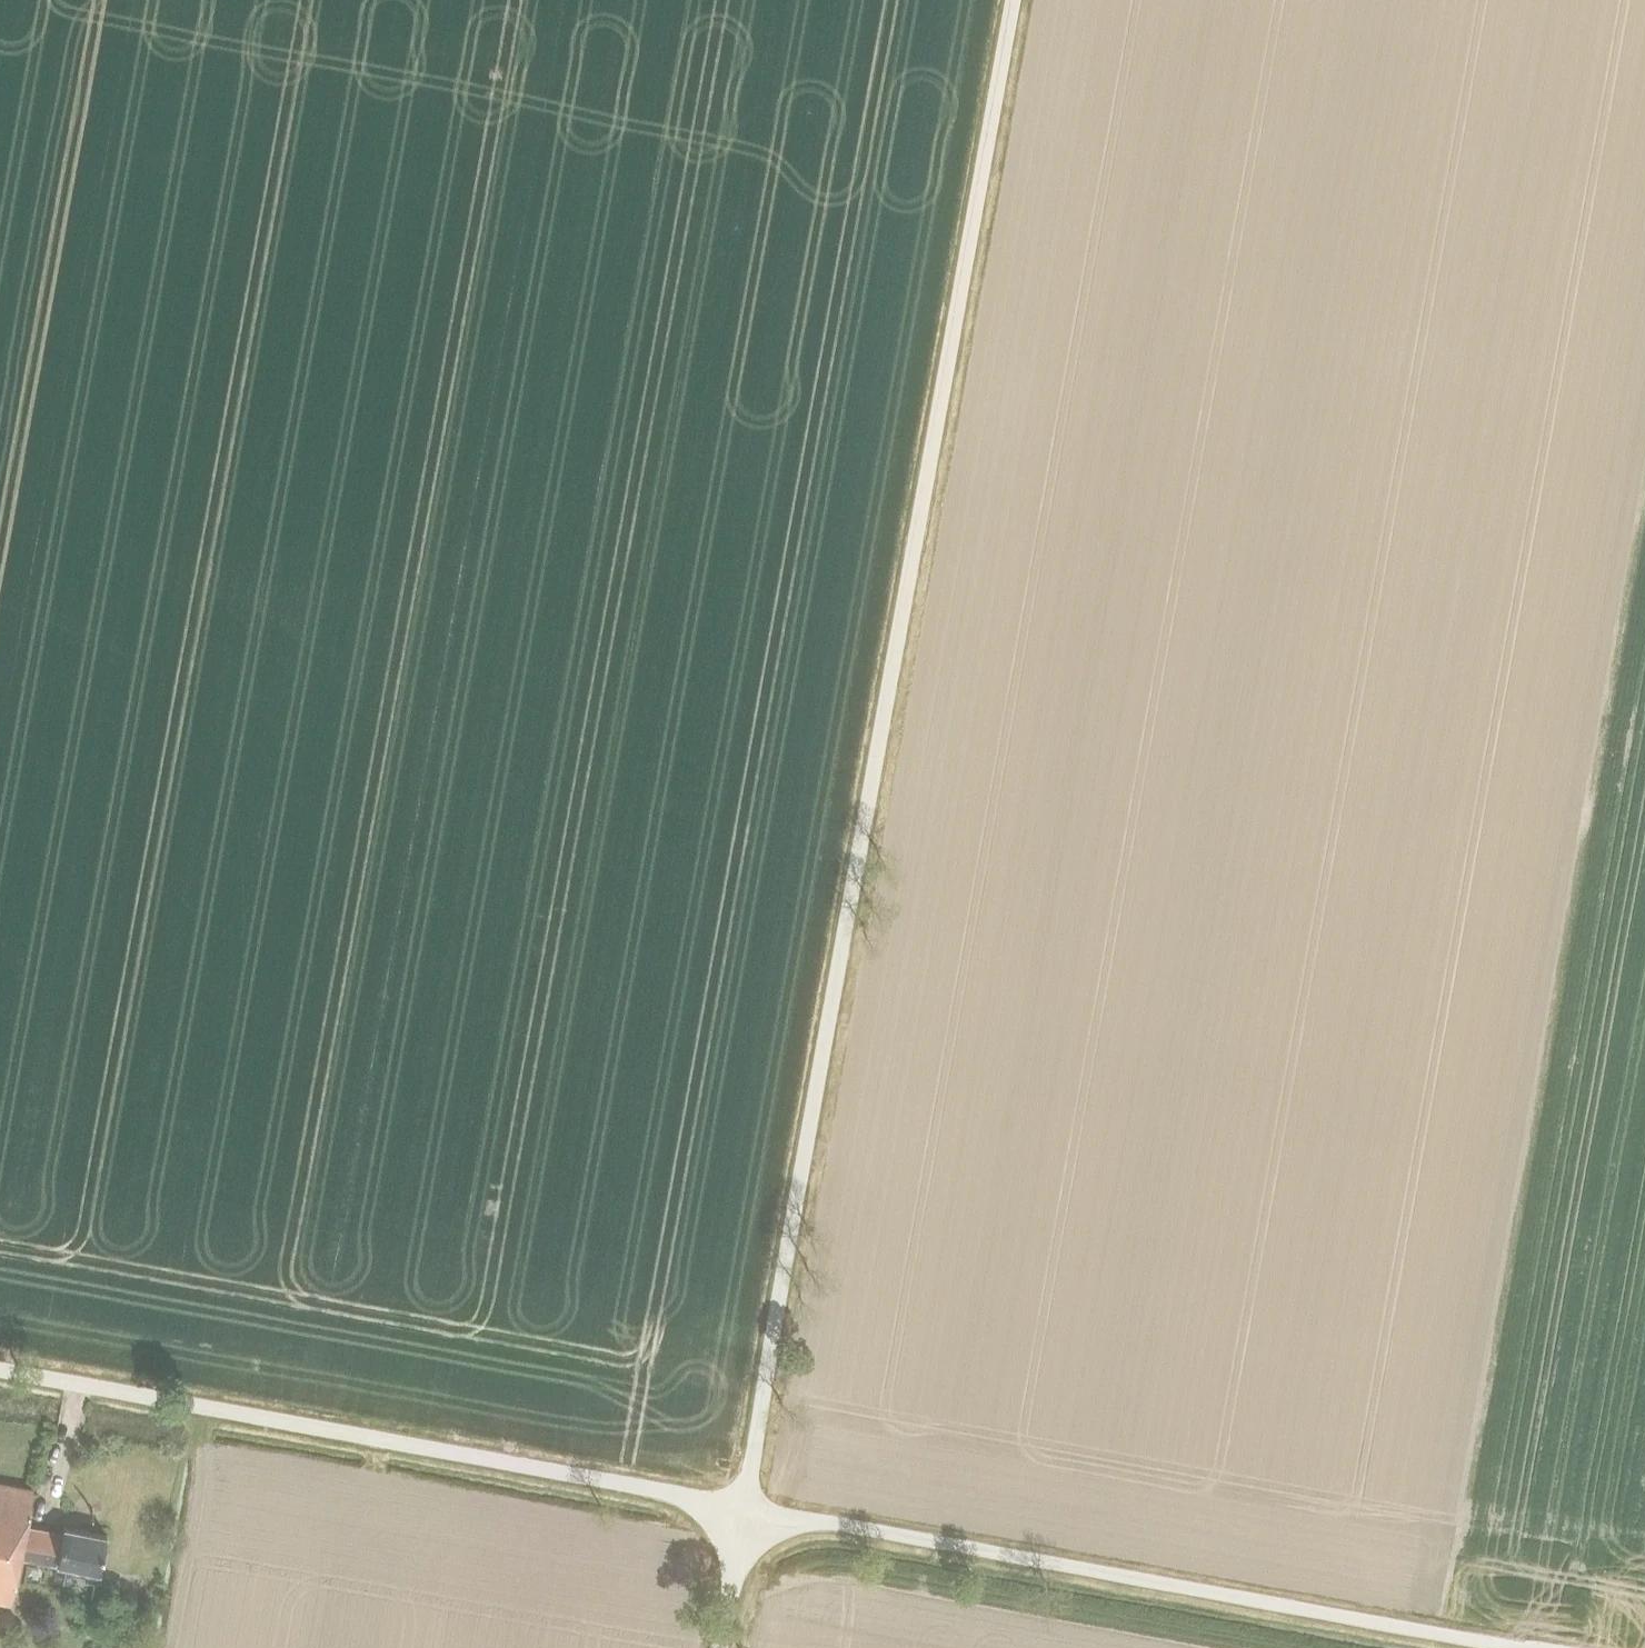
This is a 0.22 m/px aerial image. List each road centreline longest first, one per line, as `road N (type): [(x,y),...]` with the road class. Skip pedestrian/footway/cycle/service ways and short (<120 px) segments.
road 1 (unclassified): [(746,1512),(1017,0)]
road 2 (unclassified): [(1515,1647),(746,1512)]
road 3 (unclassified): [(746,1512),(0,1371)]
road 4 (unclassified): [(722,1647),(746,1512)]

